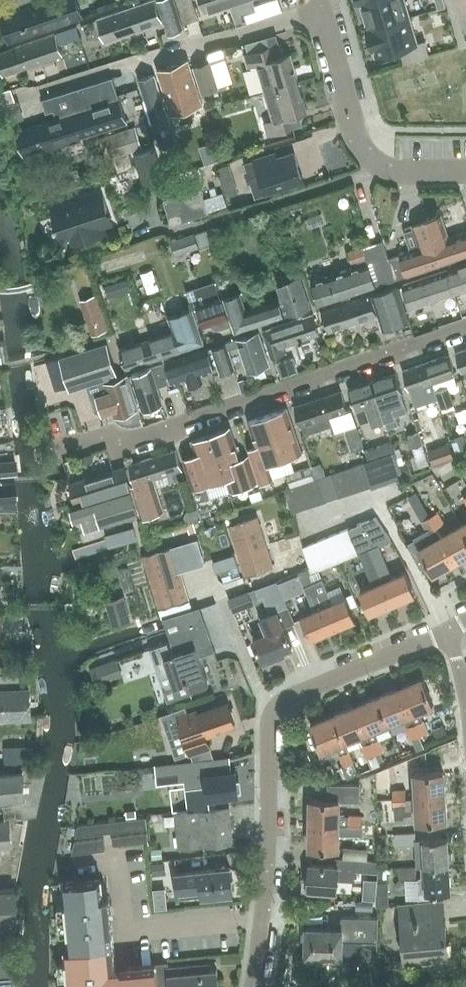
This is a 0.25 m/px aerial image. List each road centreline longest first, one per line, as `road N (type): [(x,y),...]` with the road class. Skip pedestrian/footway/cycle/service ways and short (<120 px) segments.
road 1 (residential): [(252,986),(275,711),(446,631)]
road 2 (residential): [(122,442),(465,324)]
road 3 (residential): [(32,95),(323,11)]
road 4 (residential): [(323,11),(365,152),(390,170),(465,171)]

